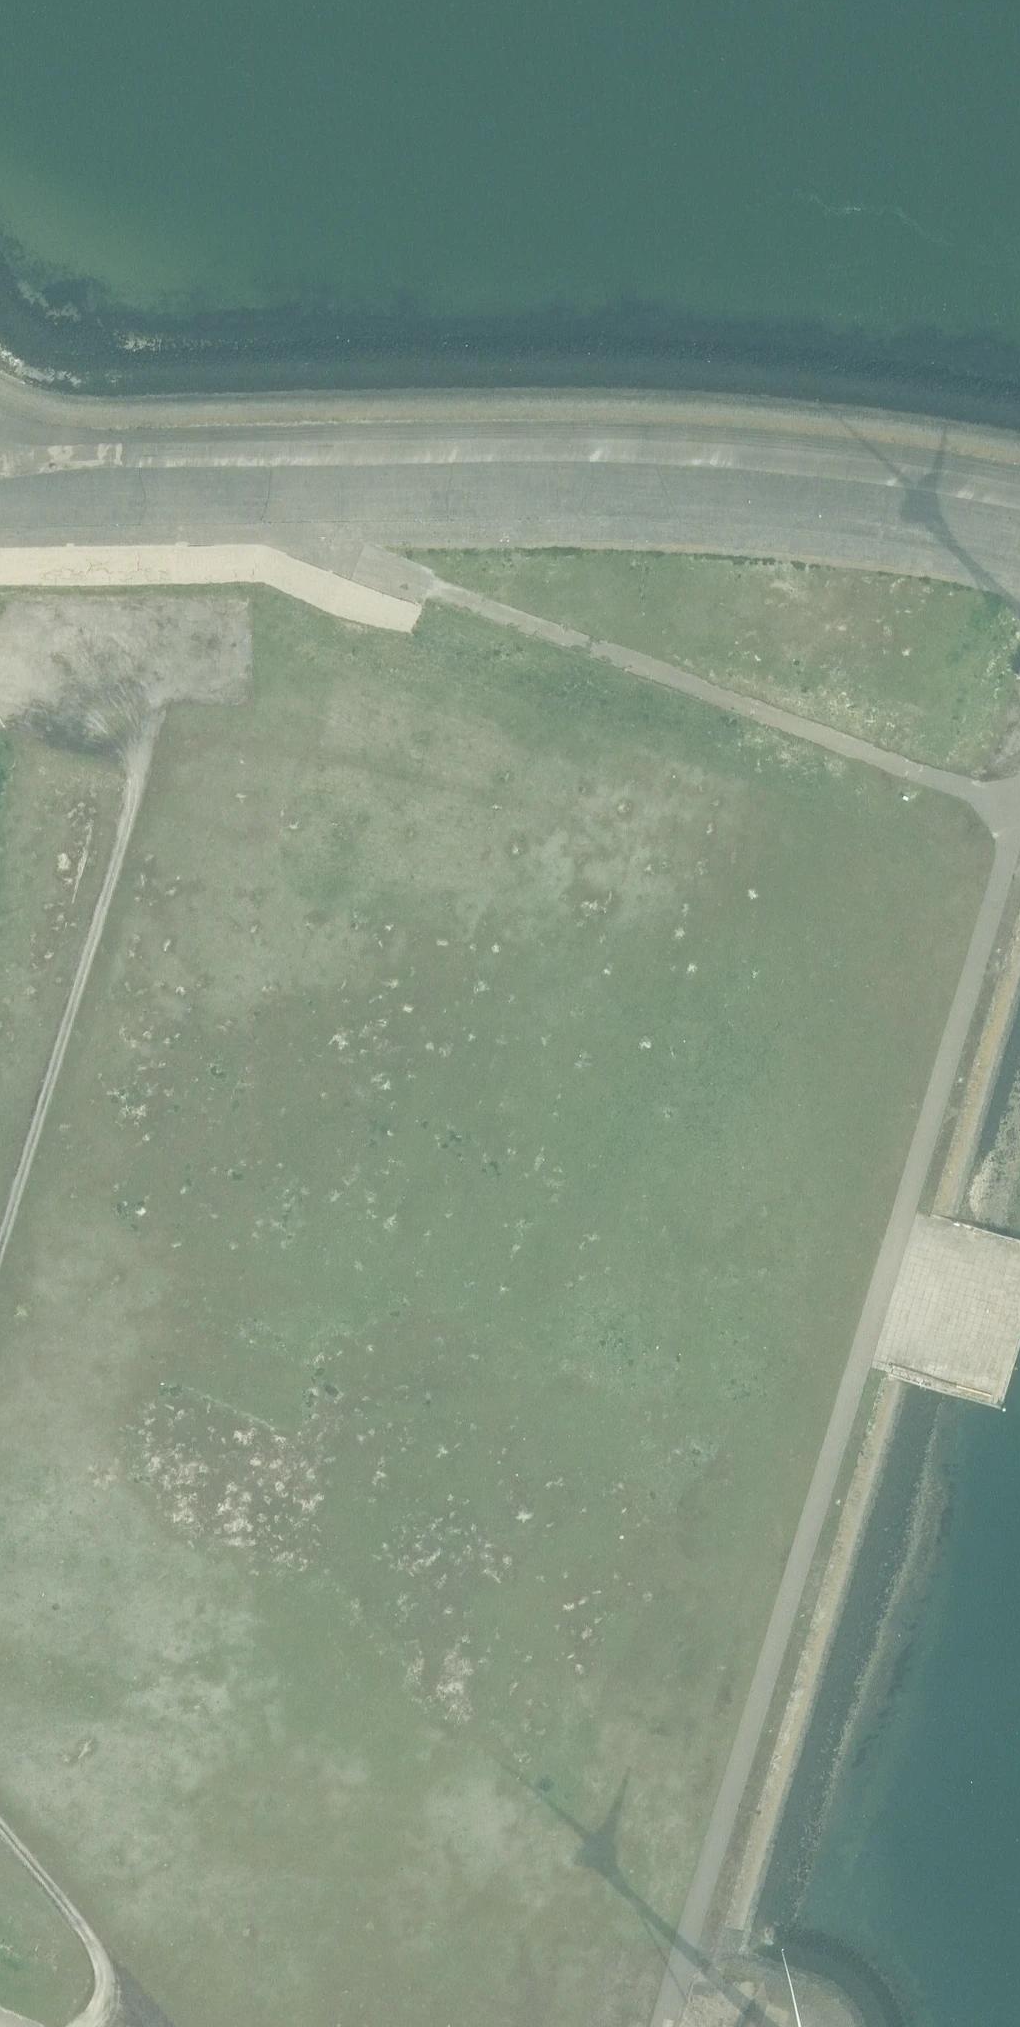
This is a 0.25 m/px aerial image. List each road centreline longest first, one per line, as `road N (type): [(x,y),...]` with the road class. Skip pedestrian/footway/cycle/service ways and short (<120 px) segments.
road 1 (track): [(181,632),(0,1233)]
road 2 (track): [(0,1823),(100,1960),(113,2014),(108,2026)]

